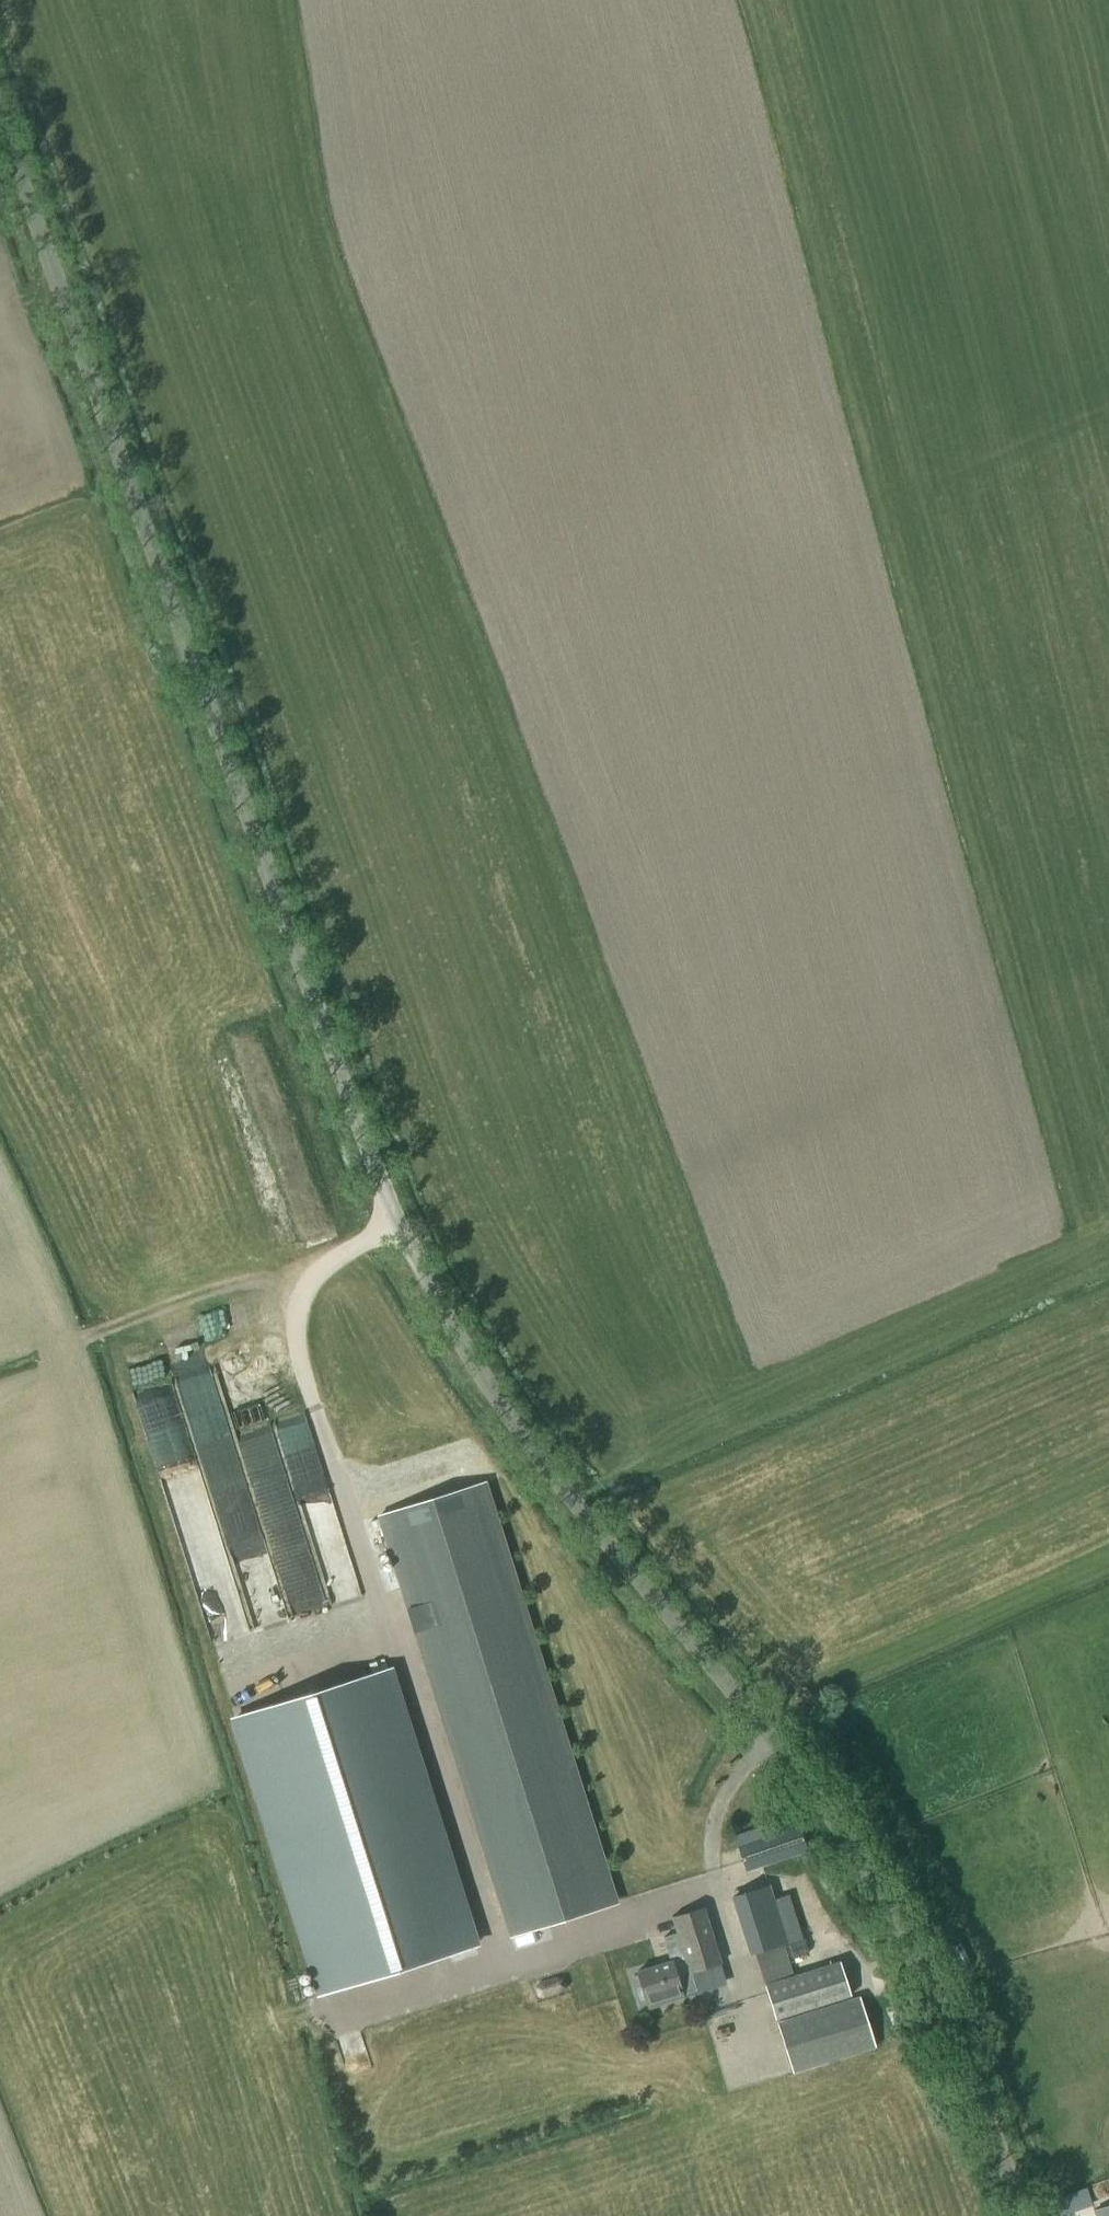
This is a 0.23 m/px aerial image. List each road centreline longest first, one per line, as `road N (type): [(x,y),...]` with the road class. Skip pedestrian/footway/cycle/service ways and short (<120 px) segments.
road 1 (unclassified): [(1025,2215),(886,1866),(584,1510),(463,1355),(405,1252),(0,120)]

